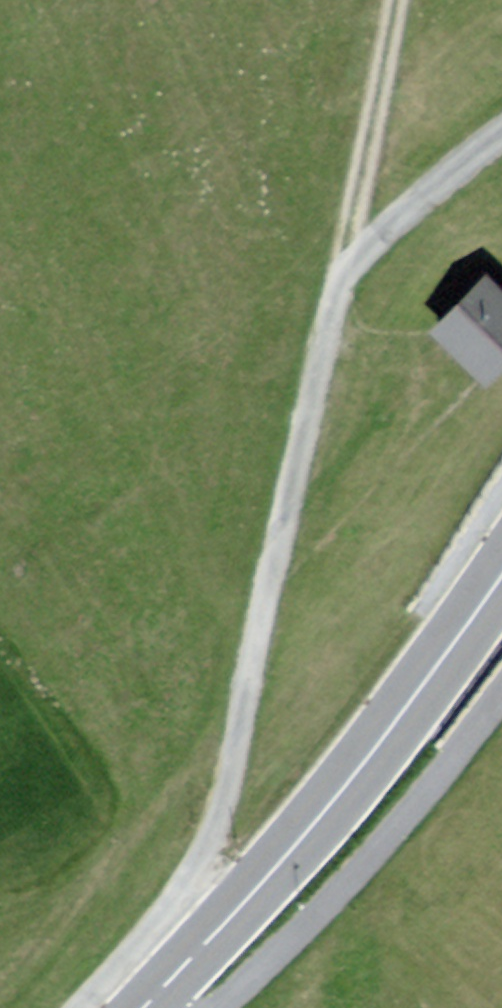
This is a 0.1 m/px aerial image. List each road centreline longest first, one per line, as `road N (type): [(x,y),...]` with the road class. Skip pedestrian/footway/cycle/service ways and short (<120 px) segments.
road 1 (track): [(501,134),(347,258),(209,834),(217,928)]
road 2 (primary): [(501,570),(349,778),(142,1007)]
road 3 (track): [(501,693),(387,834),(219,1007)]
road 4 (track): [(347,258),(385,0)]

